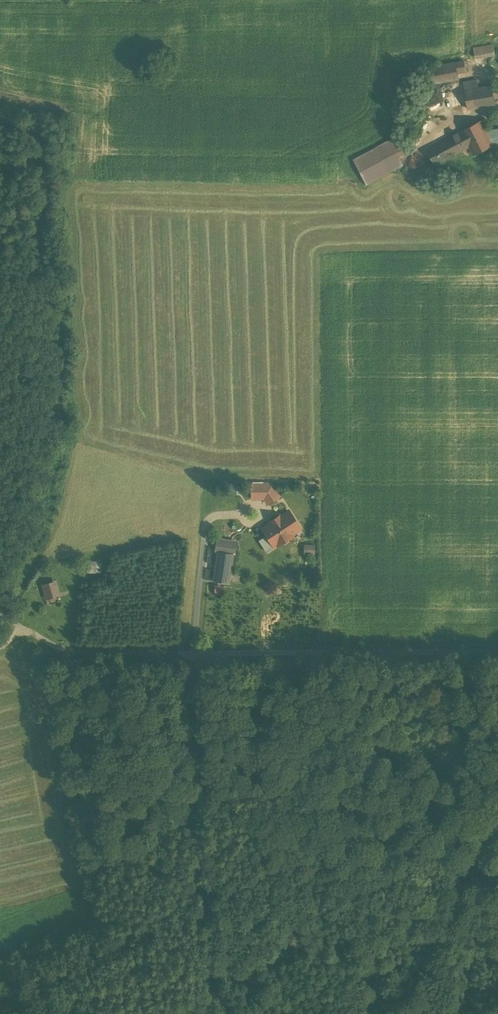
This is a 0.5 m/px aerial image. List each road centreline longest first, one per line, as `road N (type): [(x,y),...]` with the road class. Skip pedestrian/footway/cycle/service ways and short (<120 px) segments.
road 1 (track): [(193,653),(213,806),(87,925),(9,1013)]
road 2 (unclassified): [(497,648),(193,653)]
road 3 (track): [(213,806),(229,1013)]

